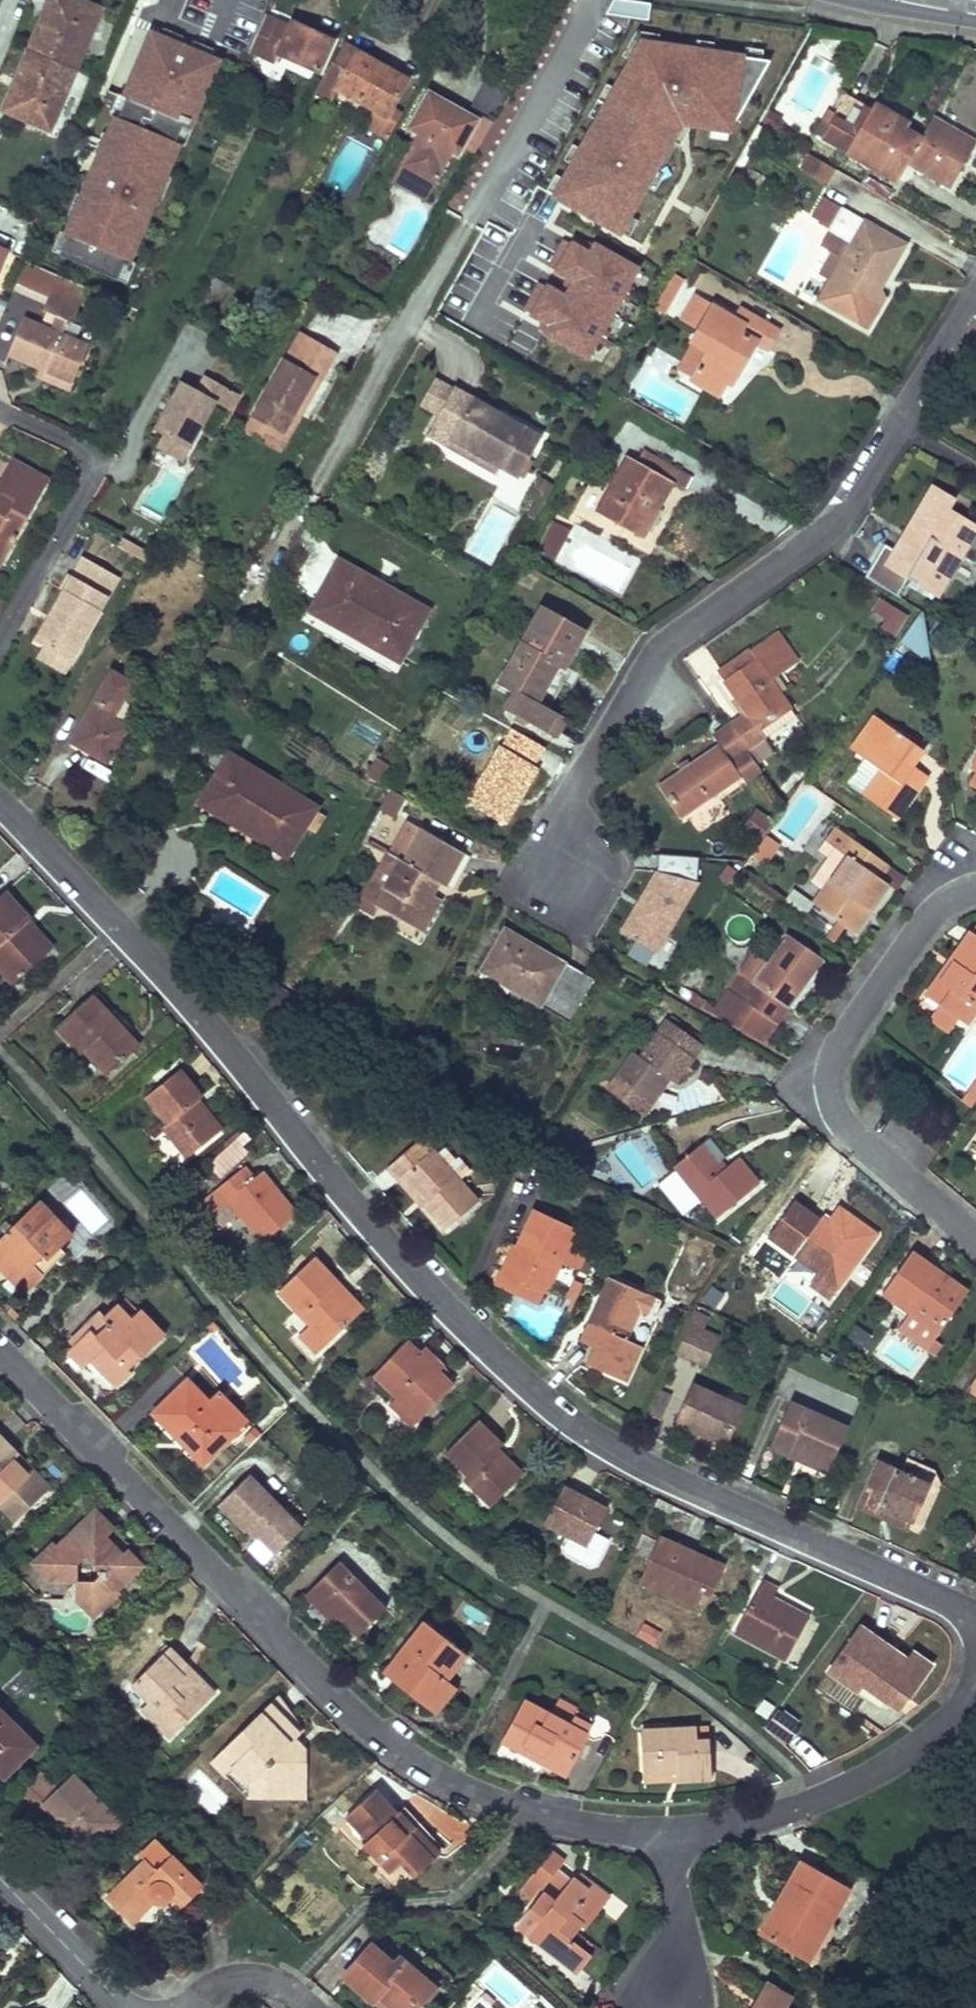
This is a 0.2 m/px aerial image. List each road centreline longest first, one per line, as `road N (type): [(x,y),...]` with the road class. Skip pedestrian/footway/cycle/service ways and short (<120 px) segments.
road 1 (residential): [(0,803),(227,1045),(330,1187),(566,1423),(627,1463),(975,1622)]
road 2 (residential): [(0,1355),(367,1734),(532,1810),(656,1829)]
road 3 (residential): [(540,866),(636,673),(667,632),(834,510),(975,284)]
road 4 (residential): [(975,884),(936,908),(841,1040),(827,1082),(841,1120),(975,1240)]
road 5 (residential): [(656,1829),(817,1792),(959,1706),(975,1683)]
road 6 (residential): [(0,638),(100,460),(0,411)]
road 7 (residential): [(0,1878),(128,2007)]
road 8 (residential): [(656,1829),(685,1992)]
road 9 (residential): [(190,2007),(213,1983),(287,1979),(320,2007)]

